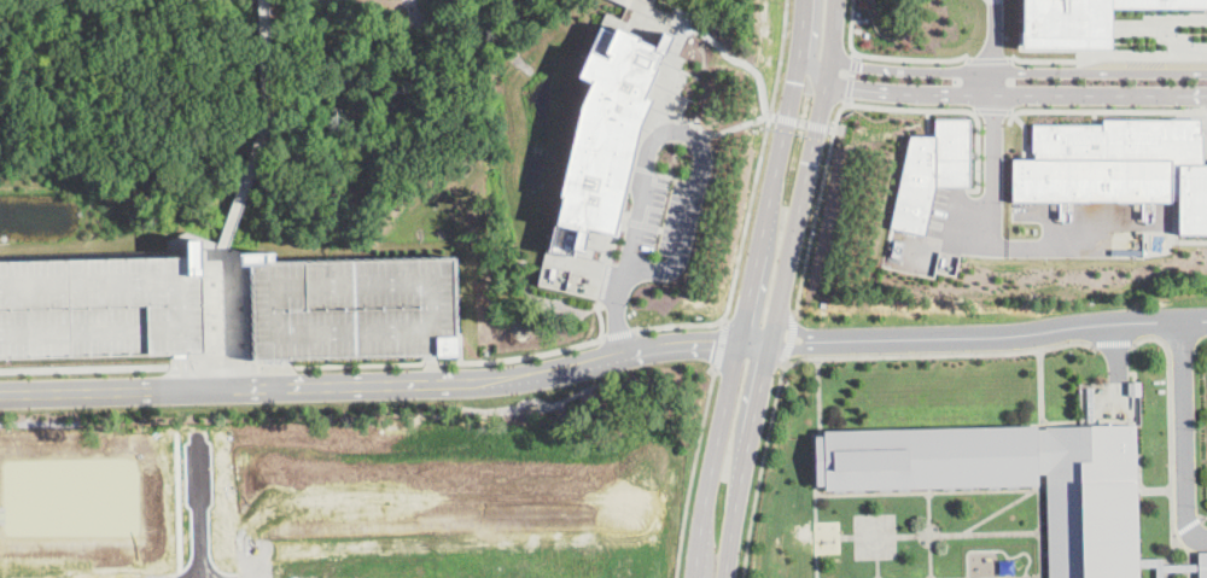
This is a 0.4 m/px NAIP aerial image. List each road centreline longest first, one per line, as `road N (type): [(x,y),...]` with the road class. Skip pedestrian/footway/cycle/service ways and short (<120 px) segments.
road 1 (residential): [(768,343),(663,345),(533,375),(461,383),(0,393)]
road 2 (secondary): [(723,577),(824,84),(833,0)]
road 3 (secondary): [(802,0),(692,577)]
road 4 (residential): [(800,24),(824,84),(1206,95)]
road 5 (residential): [(1206,72),(984,72),(828,62)]

